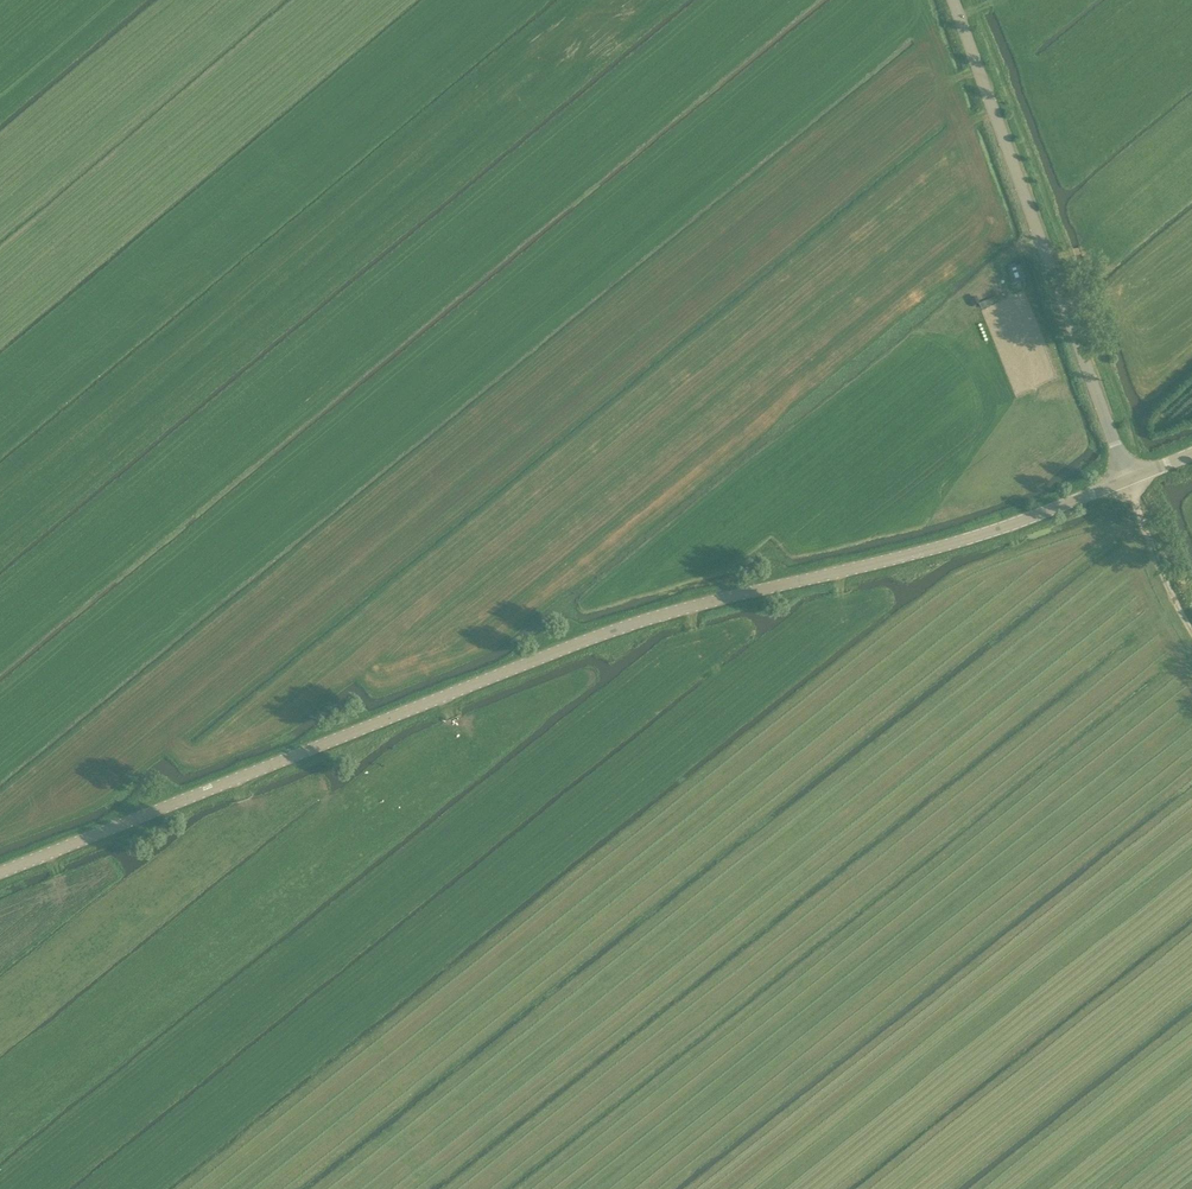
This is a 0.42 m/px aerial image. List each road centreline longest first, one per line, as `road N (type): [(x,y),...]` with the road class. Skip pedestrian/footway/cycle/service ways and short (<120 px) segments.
road 1 (unclassified): [(0,874),(615,632),(986,536),(1128,481)]
road 2 (tertiary): [(1128,481),(951,0)]
road 3 (track): [(1128,481),(1191,628)]

